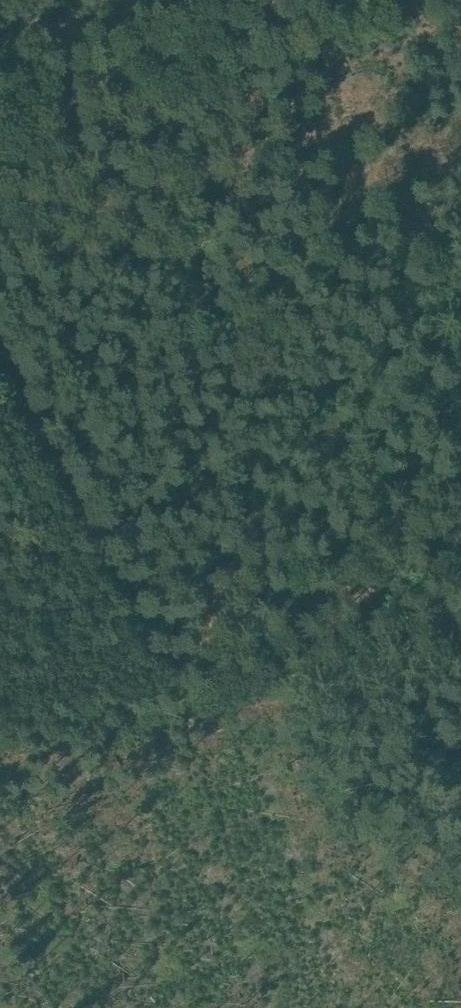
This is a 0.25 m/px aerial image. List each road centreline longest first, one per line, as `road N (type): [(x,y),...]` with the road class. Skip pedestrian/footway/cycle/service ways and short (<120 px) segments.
road 1 (track): [(0,728),(189,687)]

